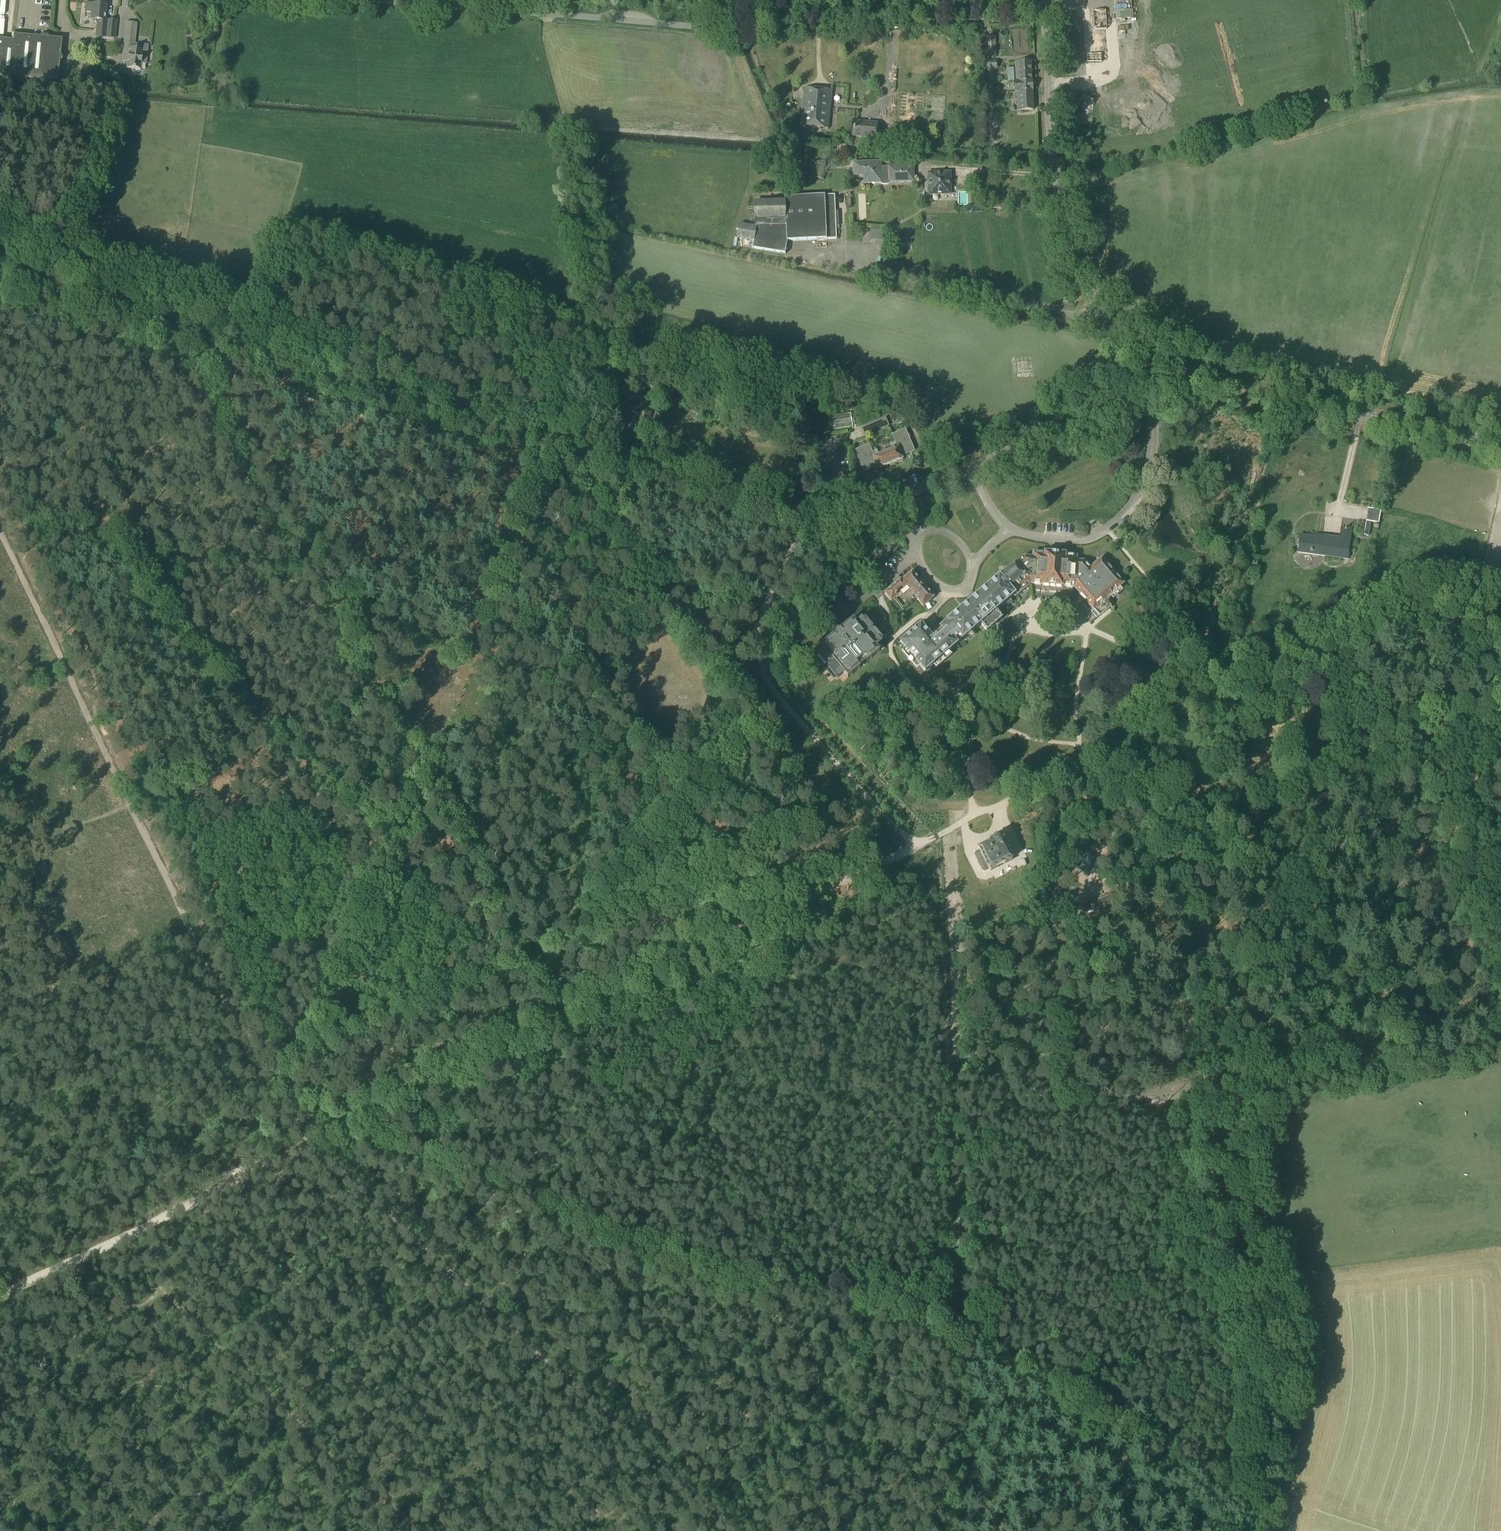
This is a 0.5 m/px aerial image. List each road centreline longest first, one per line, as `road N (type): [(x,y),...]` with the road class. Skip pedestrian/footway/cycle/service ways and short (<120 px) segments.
road 1 (track): [(552,1023),(1386,615),(1446,603),(1500,610)]
road 2 (track): [(1328,754),(1334,801),(1325,842),(1299,886),(1255,920),(1237,895),(1218,776),(1288,663),(1414,670),(1499,700),(1425,709),(1330,748)]
road 3 (unclassified): [(0,282),(807,527)]
road 4 (track): [(1255,1530),(1303,1361),(1259,1093),(1500,1045)]
road 5 (unclassified): [(1046,8),(709,28),(372,0)]
road 6 (track): [(547,470),(305,1067),(278,1079)]
road 7 (track): [(960,1341),(907,1304),(877,1294),(842,1297),(692,1272),(529,1197),(340,1126)]
road 8 (track): [(287,1125),(0,534)]
road 9 (track): [(305,1067),(869,800)]
road 10 (track): [(1079,746),(1077,689),(1091,628),(1289,735),(1330,748),(1283,784),(1219,806)]
road 11 (track): [(927,840),(949,866),(960,1341)]
road 12 (track): [(602,487),(794,545),(690,583),(764,675)]
road 13 (unclassified): [(1155,384),(1096,304),(1077,258),(1053,155),(1046,8)]
road 14 (unclassified): [(807,527),(764,606),(764,675),(894,827),(924,841)]
road 15 (track): [(145,796),(304,1149)]
road 16 (unclassified): [(807,527),(870,508),(1155,384)]
road 17 (track): [(552,1023),(385,696)]
road 18 (track): [(155,1281),(357,1480),(421,1530)]
road 19 (unclassified): [(1500,440),(1186,376),(1155,384)]
road 20 (track): [(1242,1530),(1143,1439),(960,1341)]
road 21 (track): [(0,488),(145,796)]
road 22 (track): [(109,1530),(154,1503),(162,1482),(92,1390),(82,1353),(93,1331),(154,1296),(155,1281)]
road 23 (track): [(690,583),(643,589),(385,696)]
road 24 (track): [(287,1125),(210,1121),(88,1140),(56,1132),(0,1096)]
road 25 (track): [(944,590),(932,612),(890,646),(908,683),(926,696),(1001,666),(1041,607)]
road 26 (track): [(1377,725),(1434,804),(1500,970)]
road 27 (track): [(385,696),(145,796)]
road 28 (track): [(976,817),(960,717),(1079,746),(1084,763)]
road 29 (track): [(340,1126),(552,1023)]
road 30 (track): [(1418,1065),(1324,991),(1255,920)]
road 31 (track): [(960,1341),(964,1468)]

